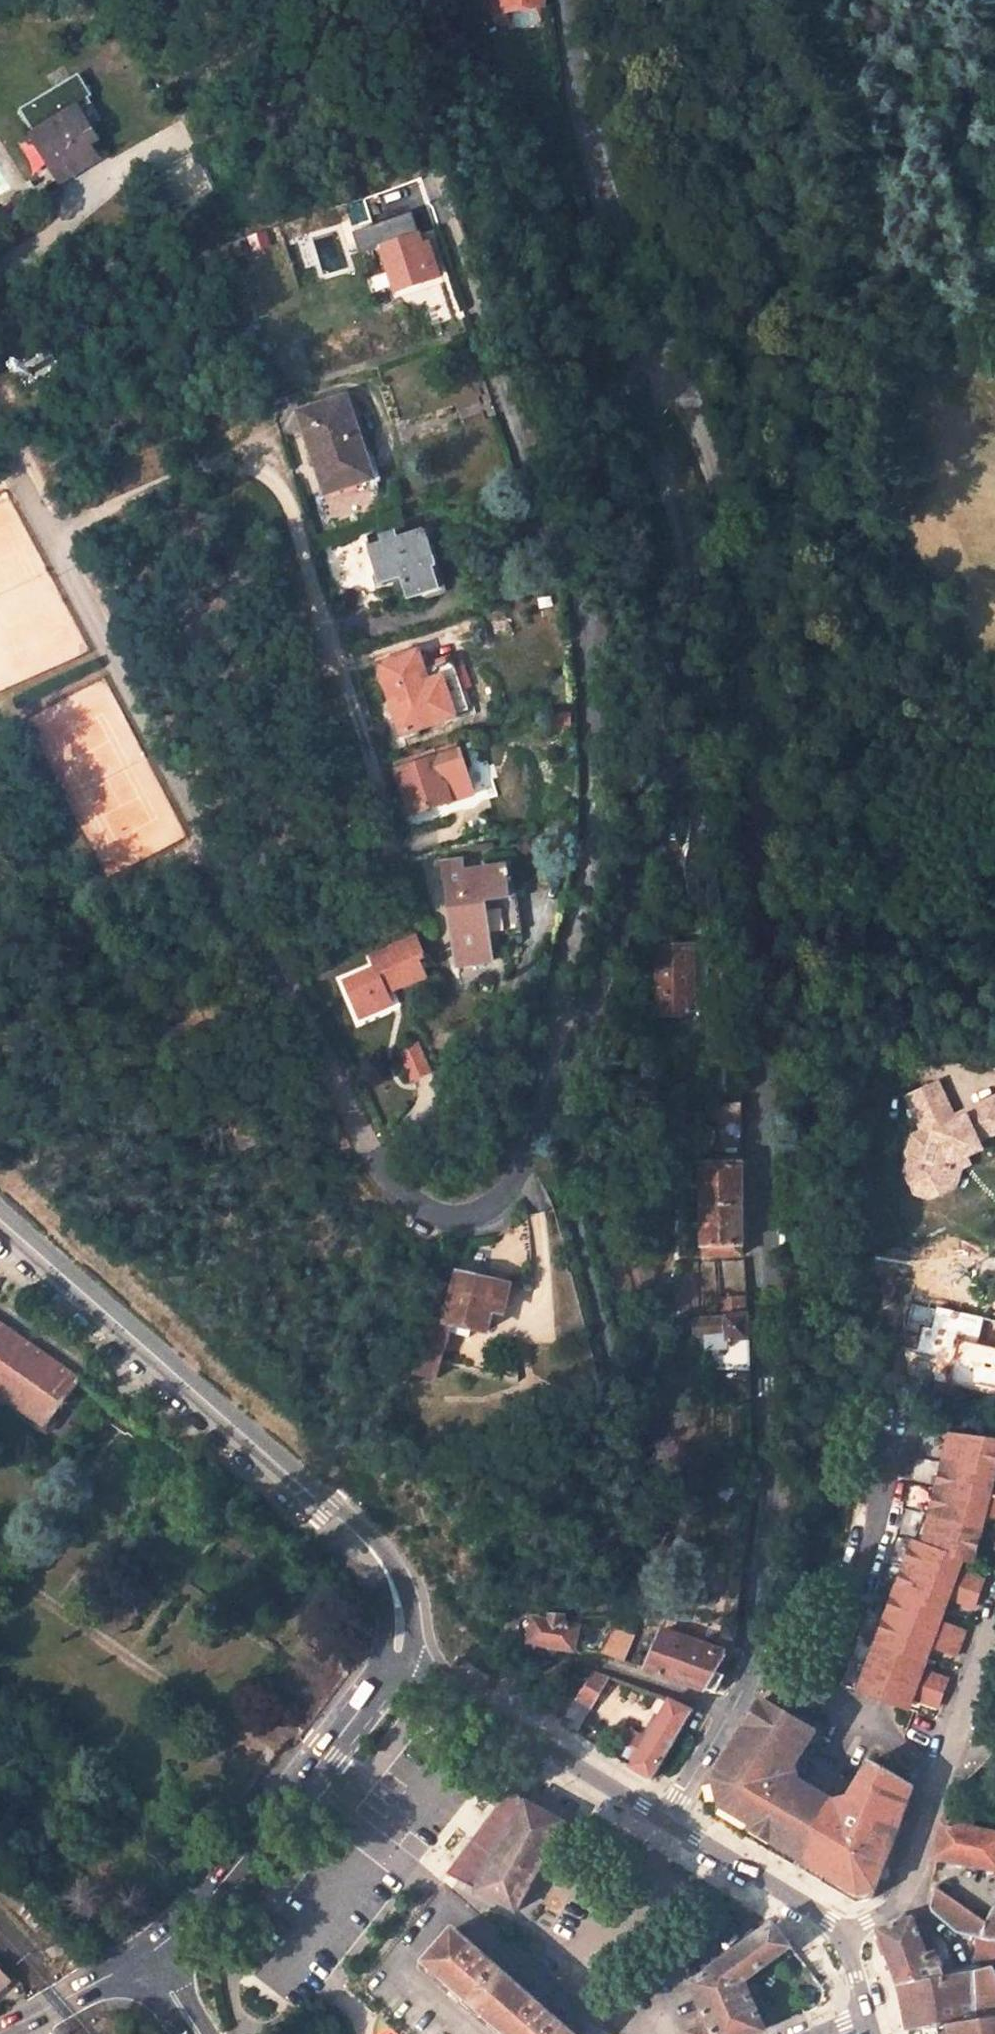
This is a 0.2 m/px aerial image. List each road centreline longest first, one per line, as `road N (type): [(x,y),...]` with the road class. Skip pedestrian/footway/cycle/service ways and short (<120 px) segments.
road 1 (residential): [(653,341),(658,422),(687,537),(689,697),(645,860),(534,1154),(510,1206),(461,1228),(417,1214),(382,1175),(0,436)]
road 2 (residential): [(667,1820),(752,1668),(772,1511),(749,600),(718,467),(653,341)]
road 3 (tertiary): [(396,1659),(401,1621),(394,1587),(369,1548),(0,1219)]
road 4 (track): [(994,407),(888,279),(830,31),(815,0)]
road 5 (tertiary): [(164,1944),(207,1902),(396,1659)]
road 6 (unclassified): [(653,341),(565,32),(564,0)]
road 7 (tertiary): [(667,1820),(396,1659)]
road 8 (tertiary): [(868,2013),(845,1934),(667,1820)]

